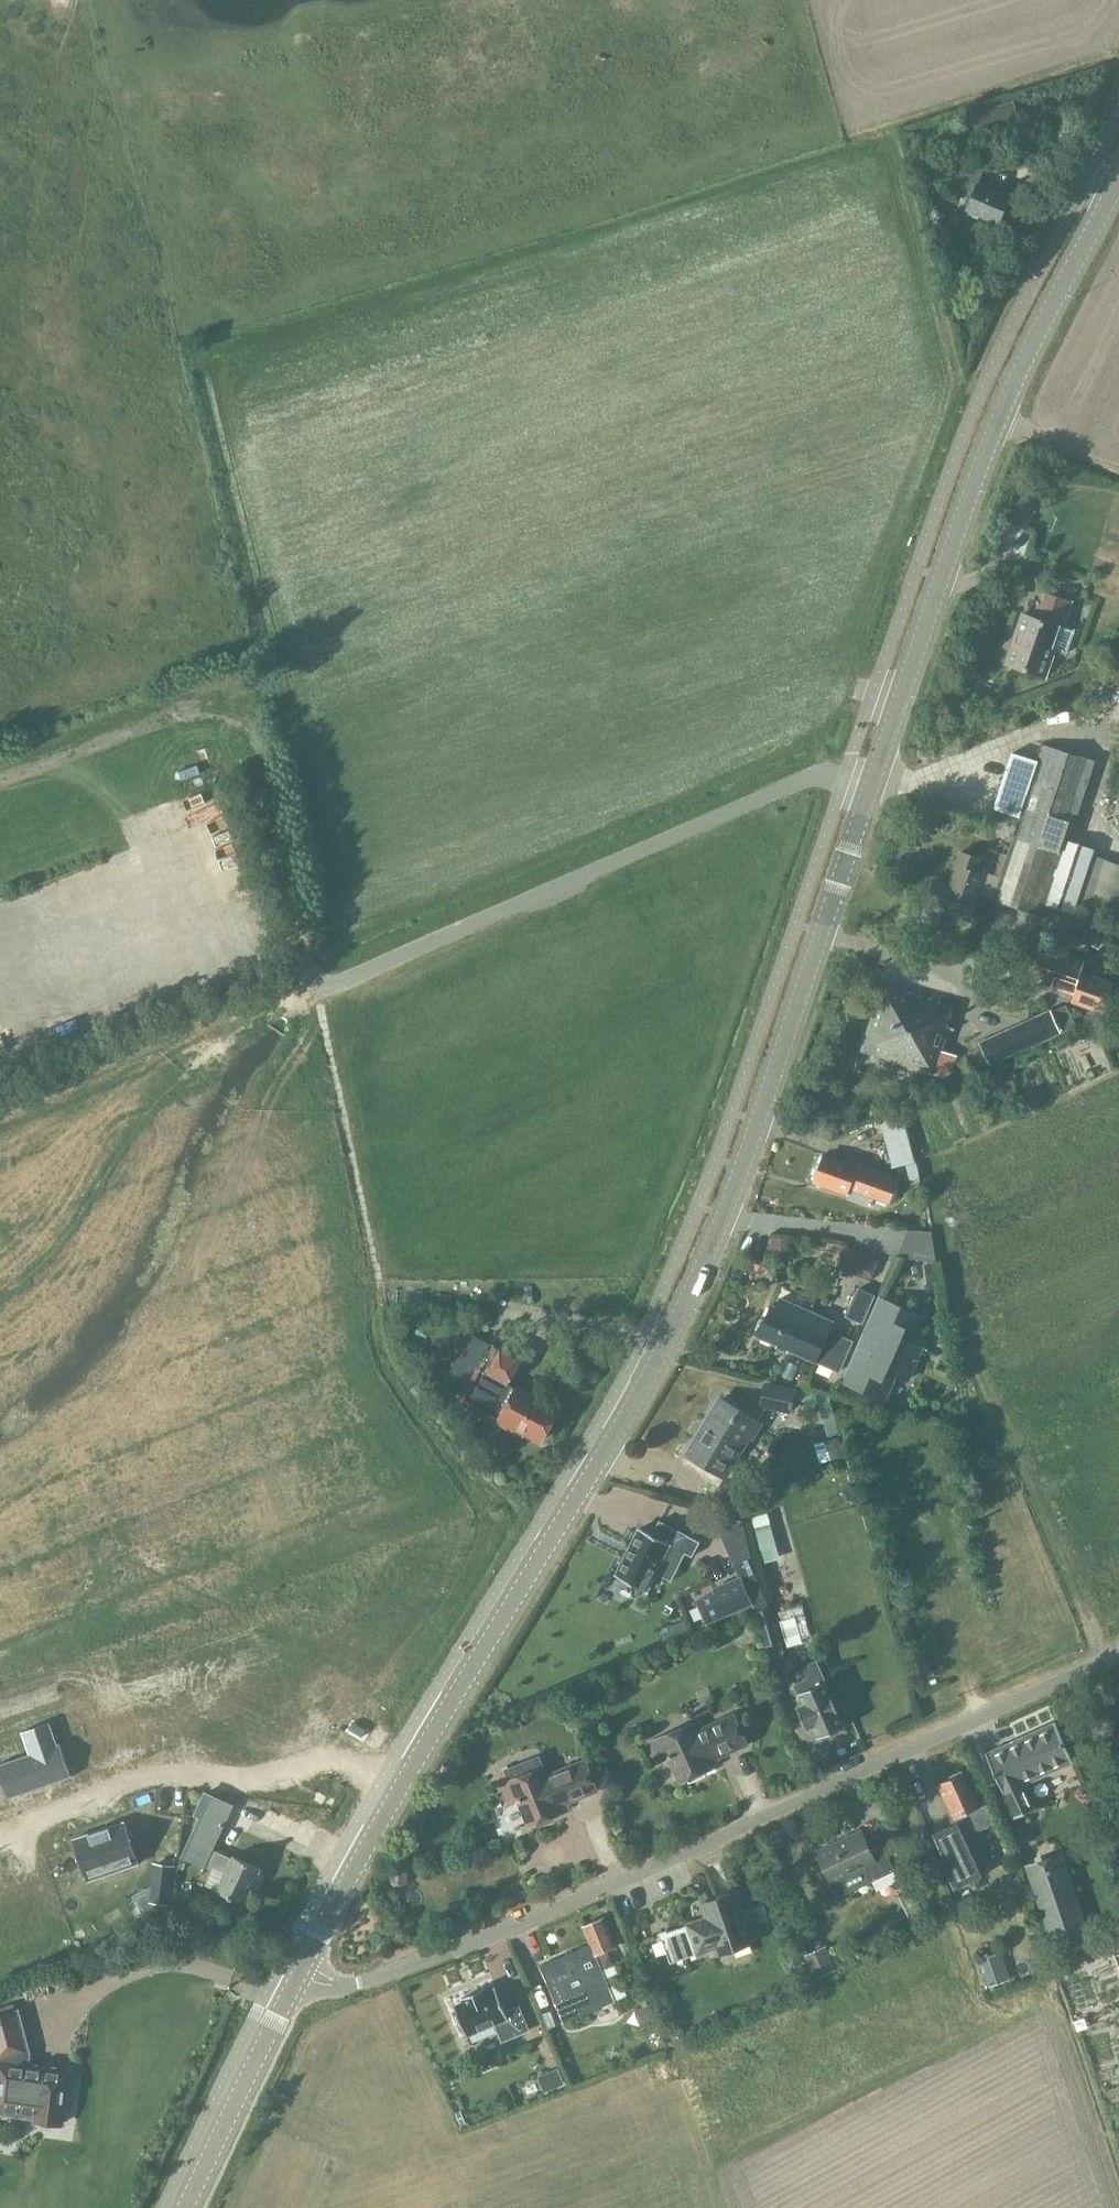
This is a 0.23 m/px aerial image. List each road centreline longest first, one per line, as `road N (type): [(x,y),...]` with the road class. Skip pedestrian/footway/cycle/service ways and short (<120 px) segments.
road 1 (secondary): [(307,1970),(399,1791),(664,1357),(720,1242),(968,511),(1118,185)]
road 2 (residential): [(307,1970),(357,1986),(614,1893),(1118,1657)]
road 3 (track): [(315,990),(379,1274),(378,1355),(470,1476),(485,1515),(472,1555),(405,1628),(374,1697),(382,1733),(407,1744)]
road 4 (secondary): [(194,2207),(307,1970)]

